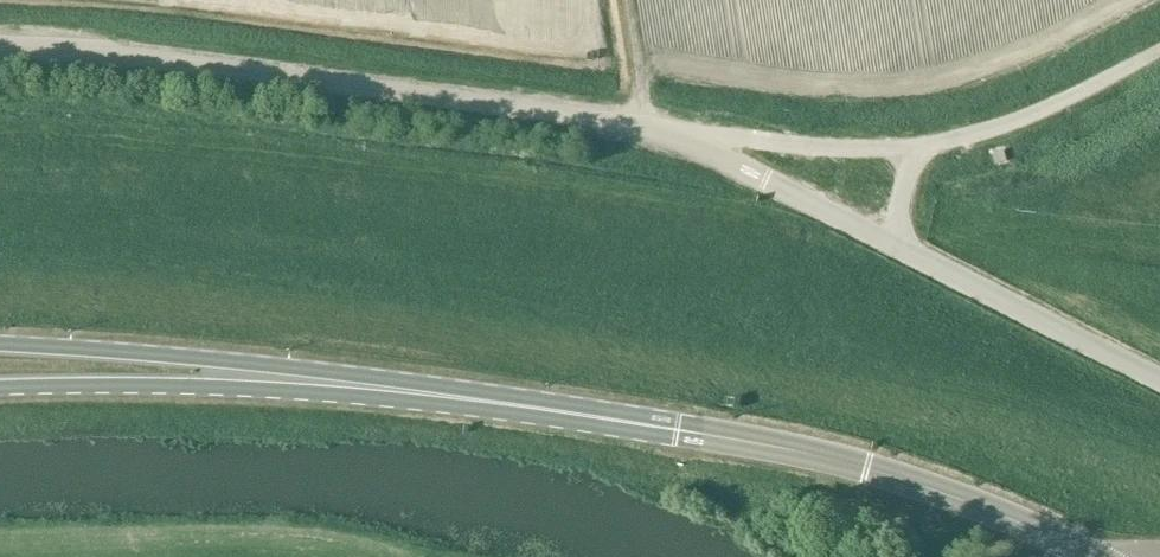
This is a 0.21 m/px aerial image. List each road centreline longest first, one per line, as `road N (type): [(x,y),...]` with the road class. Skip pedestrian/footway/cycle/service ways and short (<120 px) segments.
road 1 (unclassified): [(0,57),(179,66),(643,125)]
road 2 (primary): [(1088,556),(989,512),(821,457),(467,398)]
road 3 (primary): [(467,398),(317,369),(0,344)]
road 4 (primary): [(0,388),(246,387),(467,398)]
road 5 (unclassified): [(1159,381),(900,249)]
road 6 (unclassified): [(900,249),(643,125)]
road 7 (track): [(917,151),(1070,102),(1159,52)]
road 8 (track): [(643,125),(627,0)]

